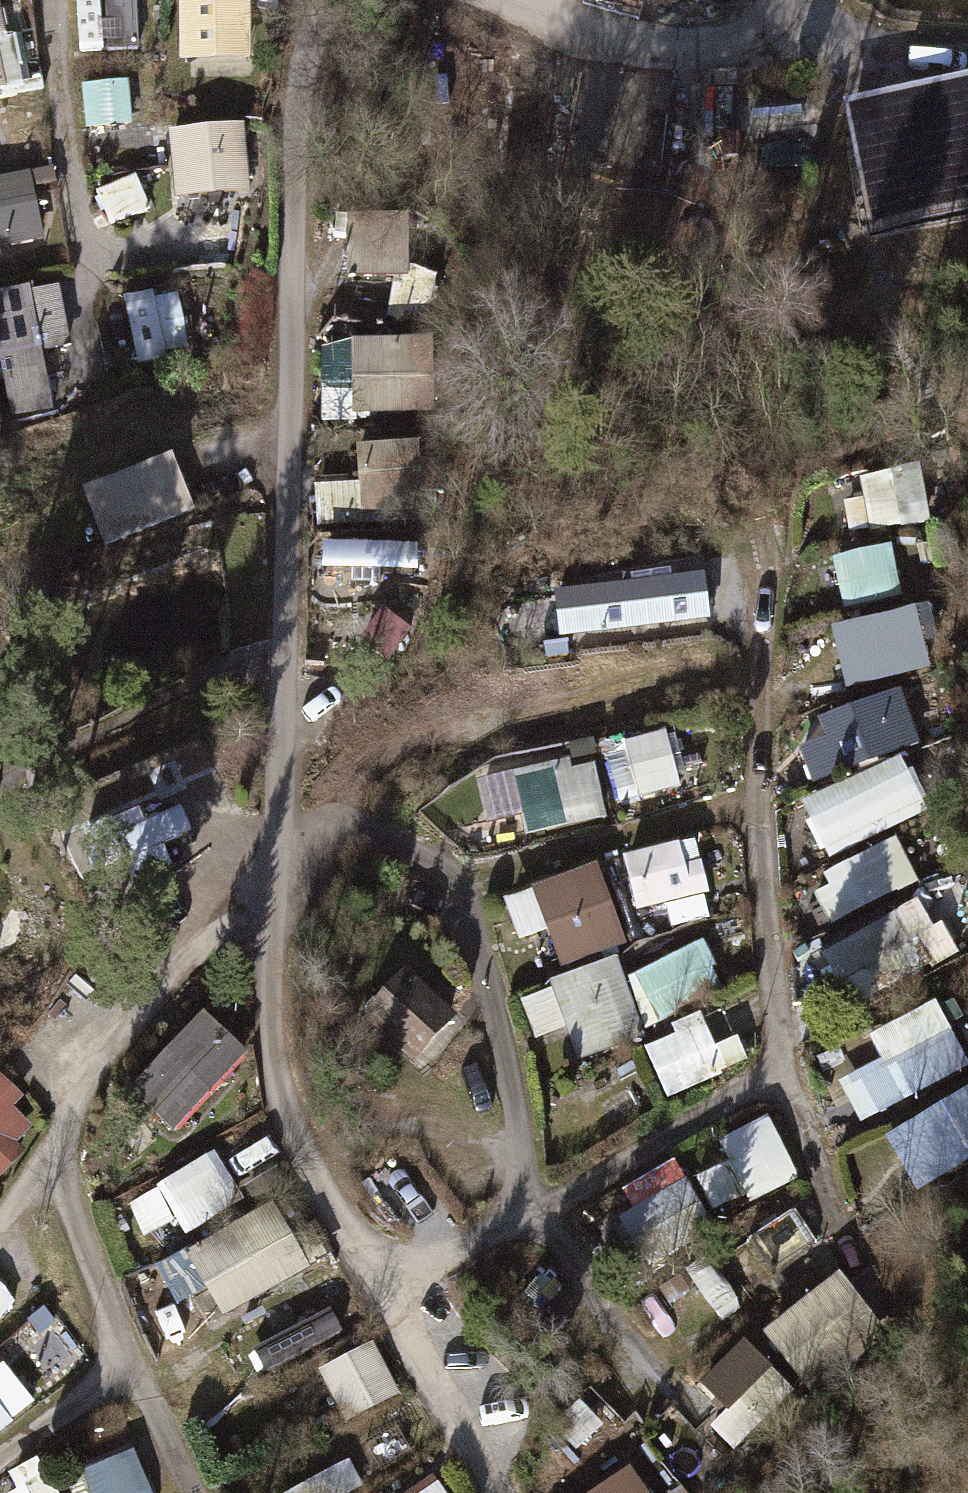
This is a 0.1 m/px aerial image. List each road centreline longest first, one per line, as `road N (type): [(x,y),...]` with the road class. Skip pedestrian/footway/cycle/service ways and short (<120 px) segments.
road 1 (track): [(675,1405),(536,1216),(460,877),(284,808)]
road 2 (track): [(771,595),(756,824),(774,1080),(854,1279)]
road 3 (track): [(460,877),(713,816),(756,824)]
road 4 (track): [(84,267),(49,0)]

